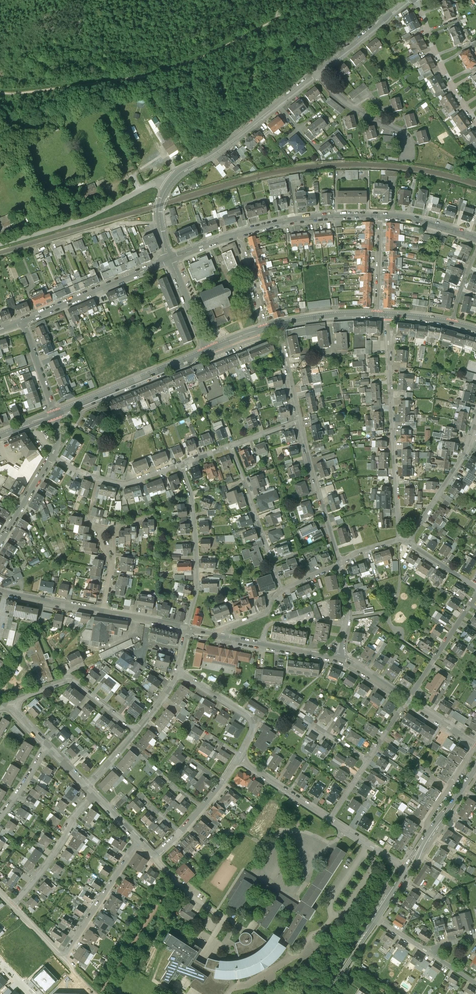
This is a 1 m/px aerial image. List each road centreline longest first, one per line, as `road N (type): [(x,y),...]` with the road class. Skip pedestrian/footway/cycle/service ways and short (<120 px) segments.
road 1 (residential): [(401,536),(387,314)]
road 2 (residential): [(139,841),(63,958),(12,907)]
road 3 (unclassified): [(0,244),(171,181)]
road 4 (residential): [(185,629),(196,559),(191,496),(178,462)]
road 5 (secondary): [(55,415),(203,351)]
road 6 (residential): [(22,322),(169,261)]
road 7 (residential): [(281,591),(230,444)]
road 8 (residential): [(475,410),(457,464),(401,536)]
road 9 (residential): [(299,421),(337,561)]
road 10 (residential): [(238,234),(325,216),(378,216)]
road 11 (residential): [(94,794),(12,907)]
road 12 (residential): [(475,122),(437,57),(417,0)]
road 13 (residential): [(178,462),(116,481),(52,456)]
road 14 (residential): [(171,181),(277,104)]
road 15 (residential): [(408,701),(475,594)]
road 16 (residential): [(240,752),(250,726),(246,714),(175,667)]
road 17 (residential): [(339,660),(221,636)]

